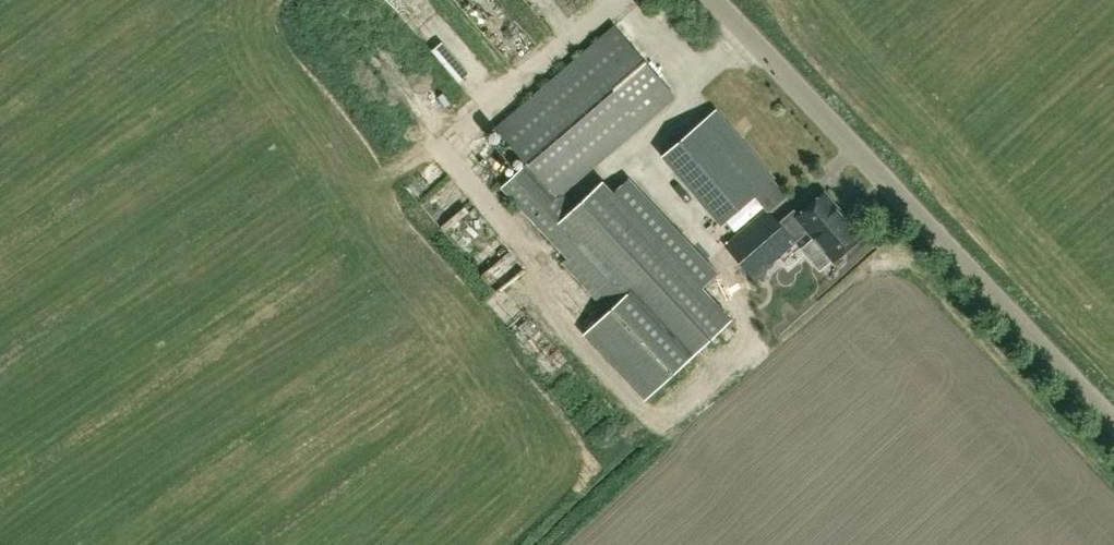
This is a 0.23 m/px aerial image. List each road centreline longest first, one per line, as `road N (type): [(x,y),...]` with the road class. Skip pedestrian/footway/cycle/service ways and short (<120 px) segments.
road 1 (unclassified): [(1113,421),(718,0)]

